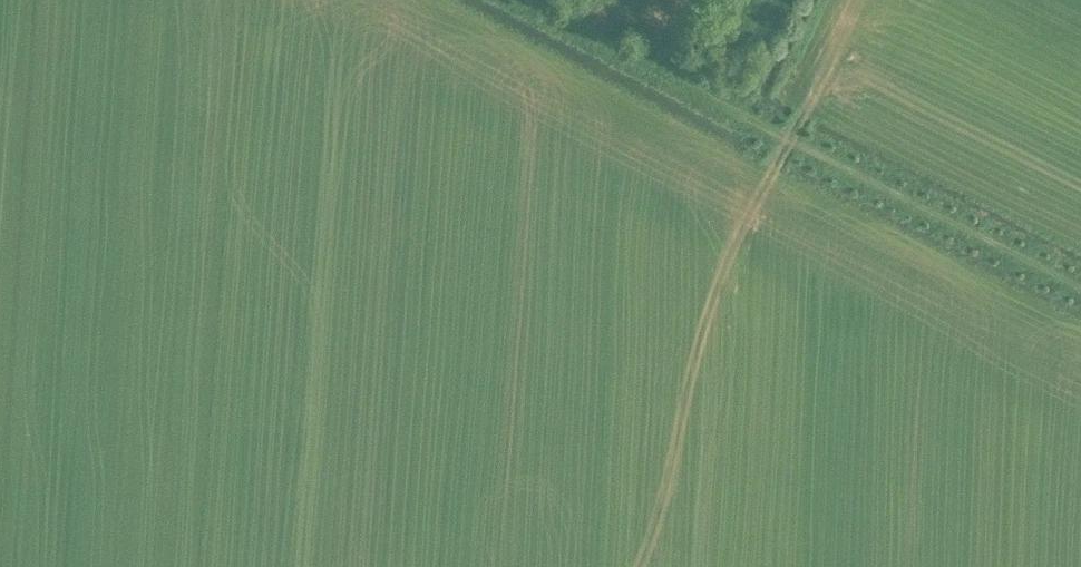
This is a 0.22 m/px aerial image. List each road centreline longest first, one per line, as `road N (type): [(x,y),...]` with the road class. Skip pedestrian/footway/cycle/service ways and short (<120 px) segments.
road 1 (track): [(1080,291),(695,91),(667,69),(656,21),(635,0)]

